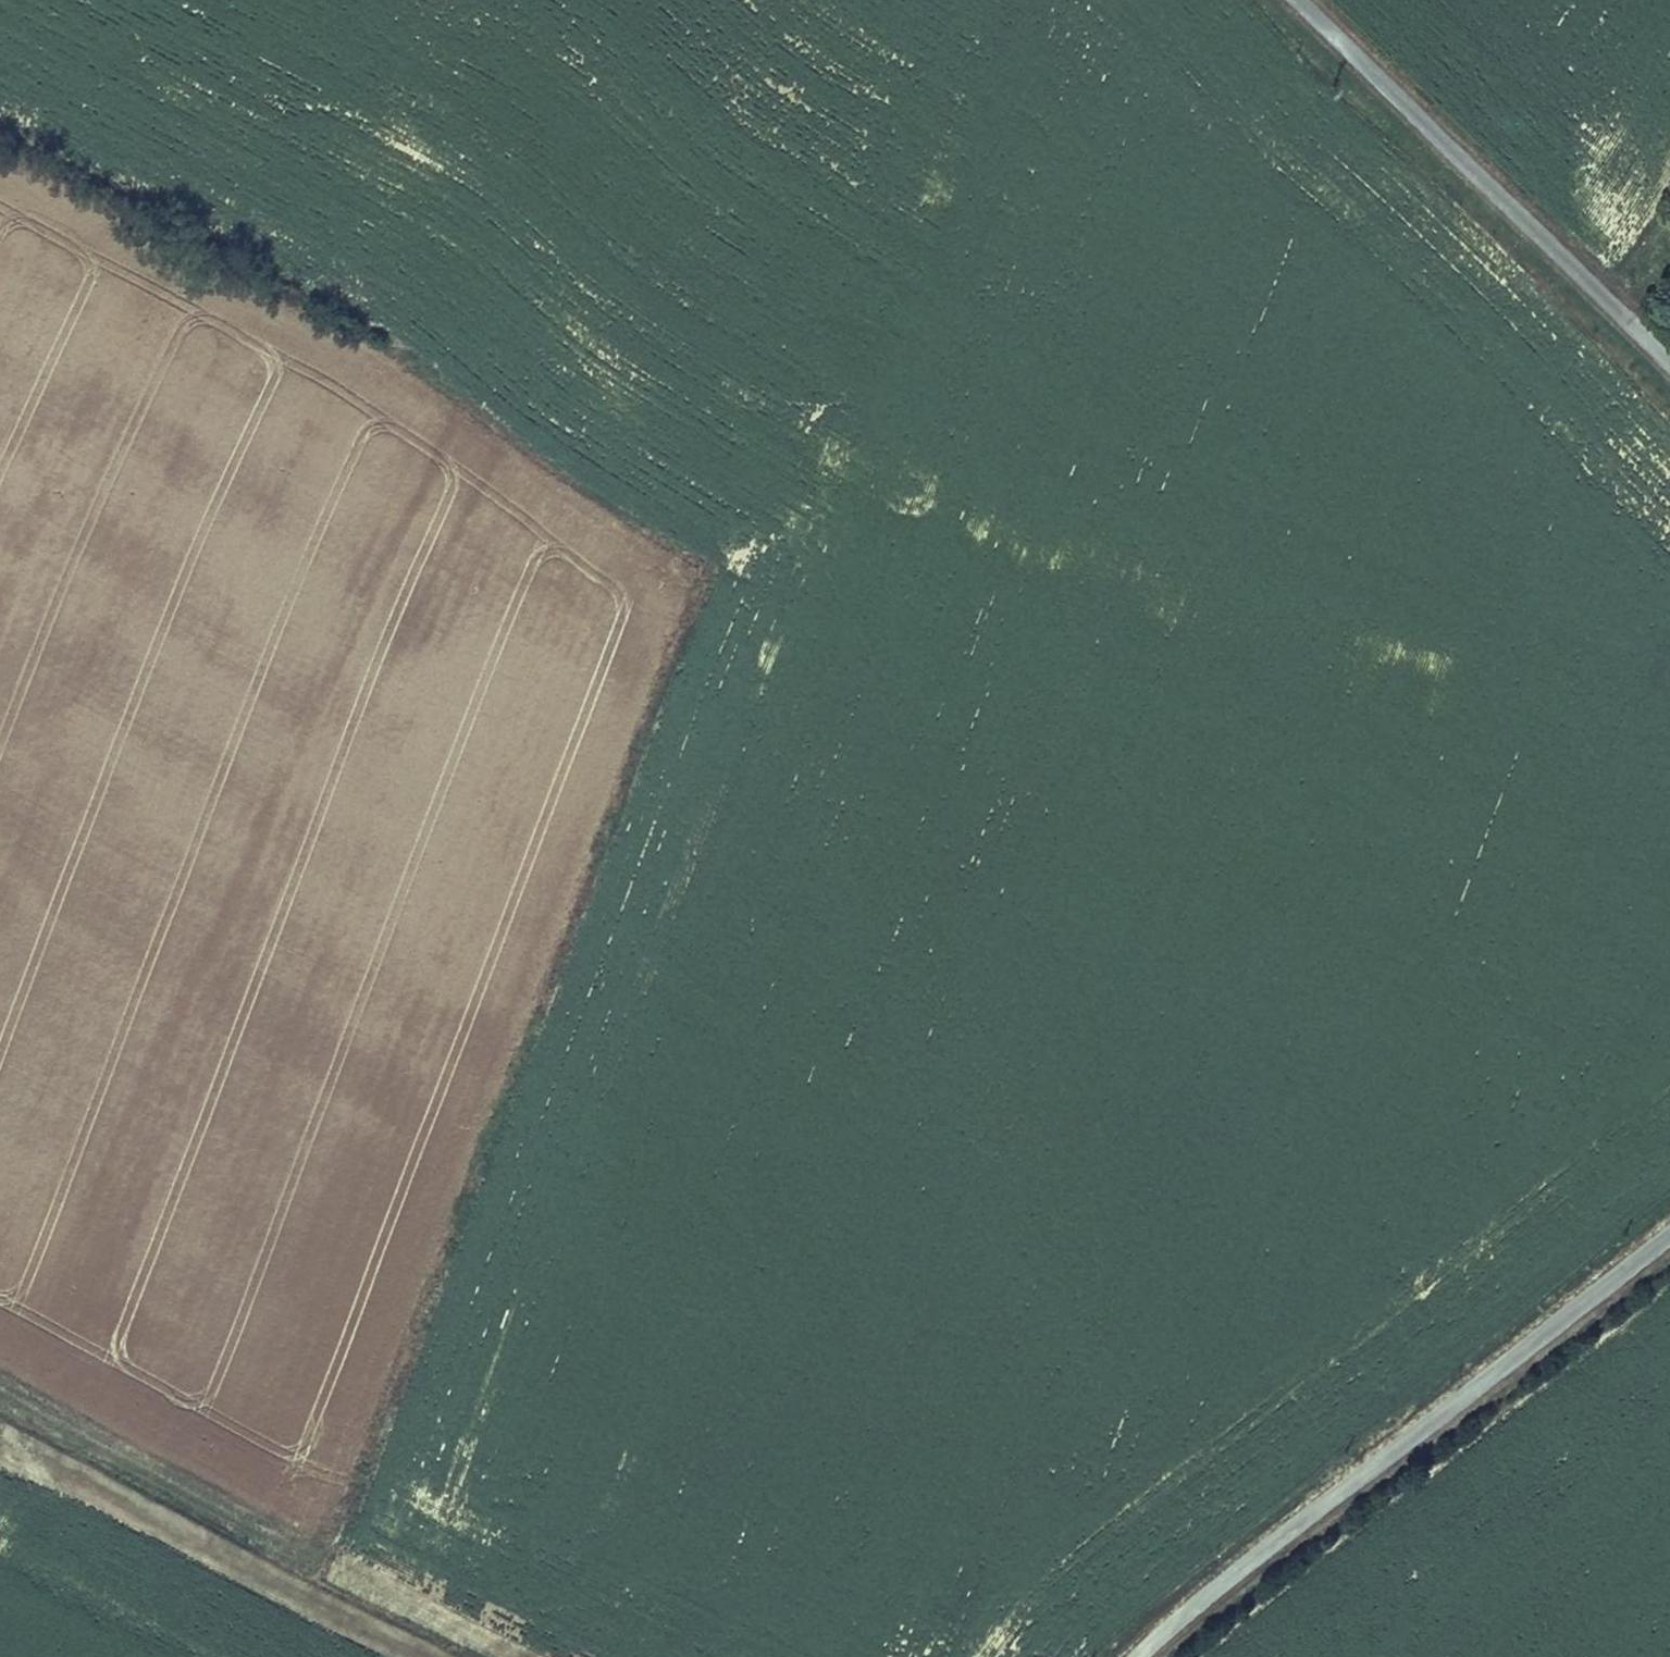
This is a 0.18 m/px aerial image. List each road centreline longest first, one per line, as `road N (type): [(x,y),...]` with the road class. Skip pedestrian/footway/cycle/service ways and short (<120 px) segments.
road 1 (unclassified): [(1669,1236),(1236,1571),(1138,1656)]
road 2 (unclassified): [(1669,367),(1293,0)]

